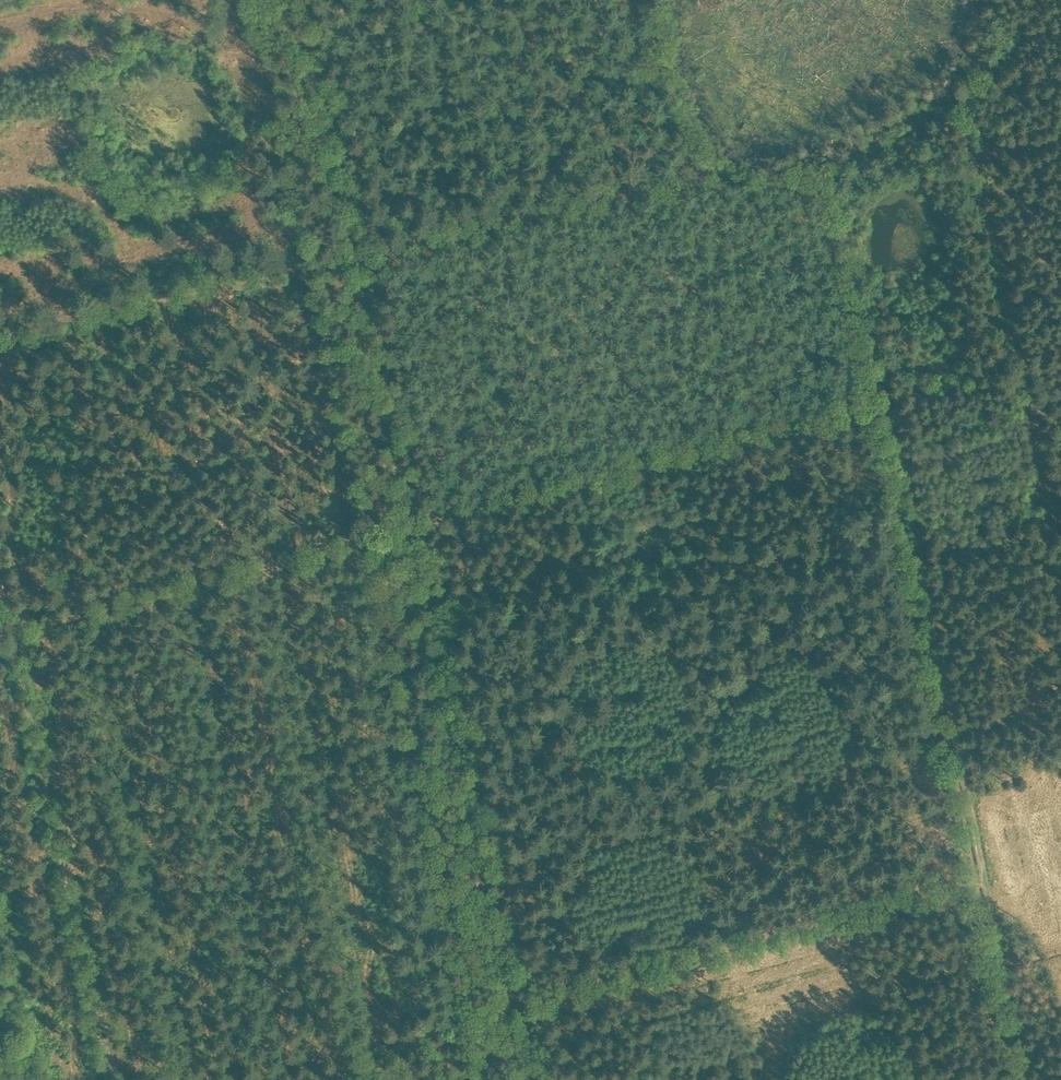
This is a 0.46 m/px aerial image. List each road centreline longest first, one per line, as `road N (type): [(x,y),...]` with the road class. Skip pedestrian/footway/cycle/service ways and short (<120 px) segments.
road 1 (track): [(509,1007),(302,0)]
road 2 (track): [(0,332),(731,168)]
road 3 (track): [(969,883),(509,1007),(524,1079)]
road 4 (track): [(110,1079),(0,589)]
road 5 (track): [(957,742),(885,401)]
road 6 (track): [(1027,1079),(986,879)]
road 7 (track): [(986,879),(957,742)]

